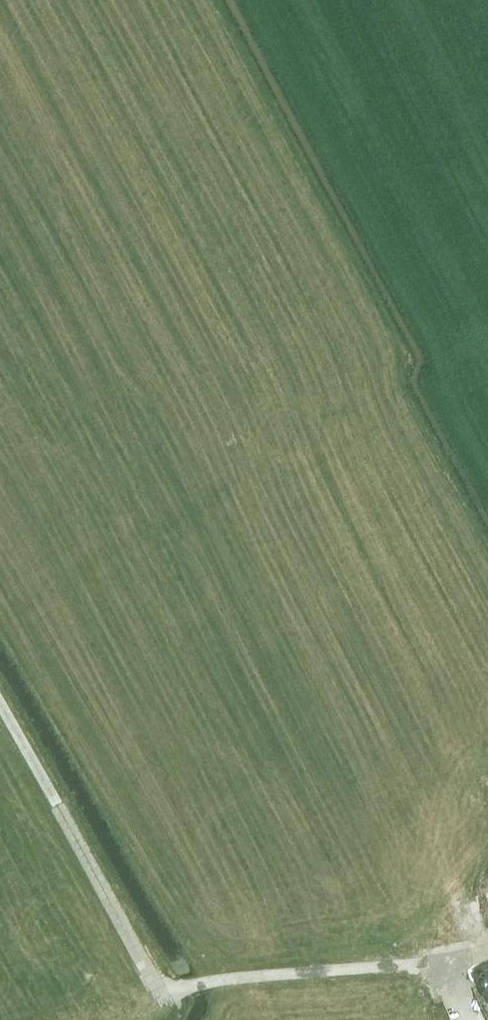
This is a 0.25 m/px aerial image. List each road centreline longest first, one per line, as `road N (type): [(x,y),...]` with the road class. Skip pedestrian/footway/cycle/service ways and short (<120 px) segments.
road 1 (track): [(426,962),(161,991),(0,704)]

